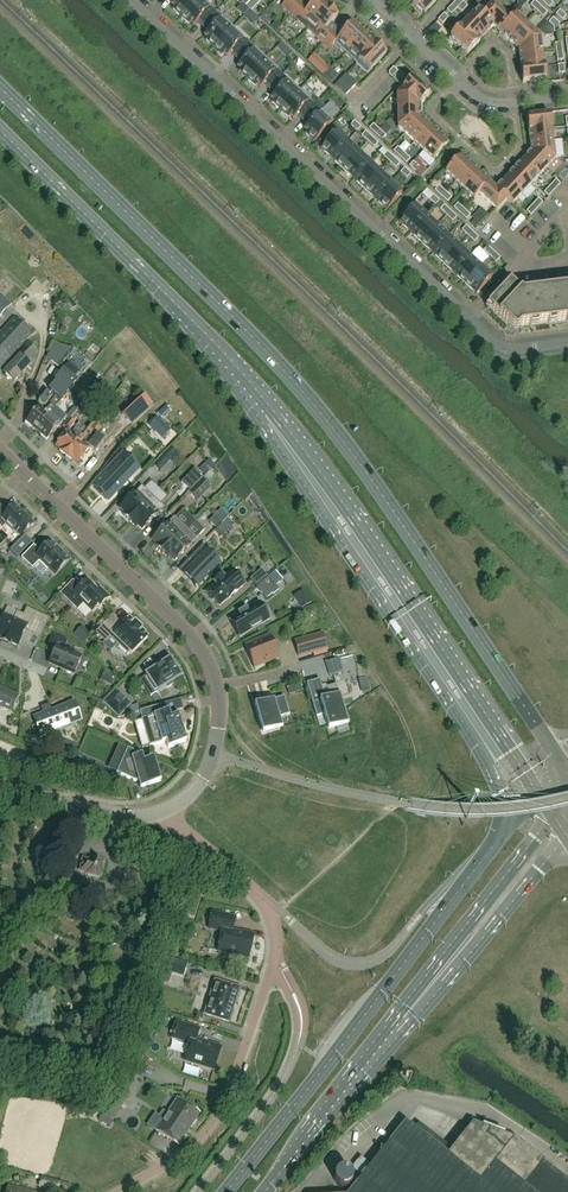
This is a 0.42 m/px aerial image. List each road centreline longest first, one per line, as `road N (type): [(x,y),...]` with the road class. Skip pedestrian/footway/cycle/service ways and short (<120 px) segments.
road 1 (primary): [(564,764),(355,457),(284,371),(0,86)]
road 2 (primary): [(0,130),(245,376),(315,464),(489,720)]
road 3 (residential): [(567,342),(501,350),(132,0)]
road 4 (residential): [(115,1191),(168,1165),(213,1124),(278,947),(262,901),(155,815)]
road 5 (tertiary): [(155,815),(181,804),(207,771),(218,726),(214,677),(190,636),(24,473)]
road 6 (primary): [(498,841),(227,1191)]
road 7 (primary): [(387,1044),(398,1011),(552,814)]
road 8 (primary): [(387,1044),(567,836)]
road 9 (residential): [(373,0),(483,100),(567,95)]
road 10 (primary): [(268,1191),(387,1044)]
road 11 (tertiary): [(155,815),(0,798)]
road 12 (primary): [(489,720),(489,765),(504,801),(498,841)]

